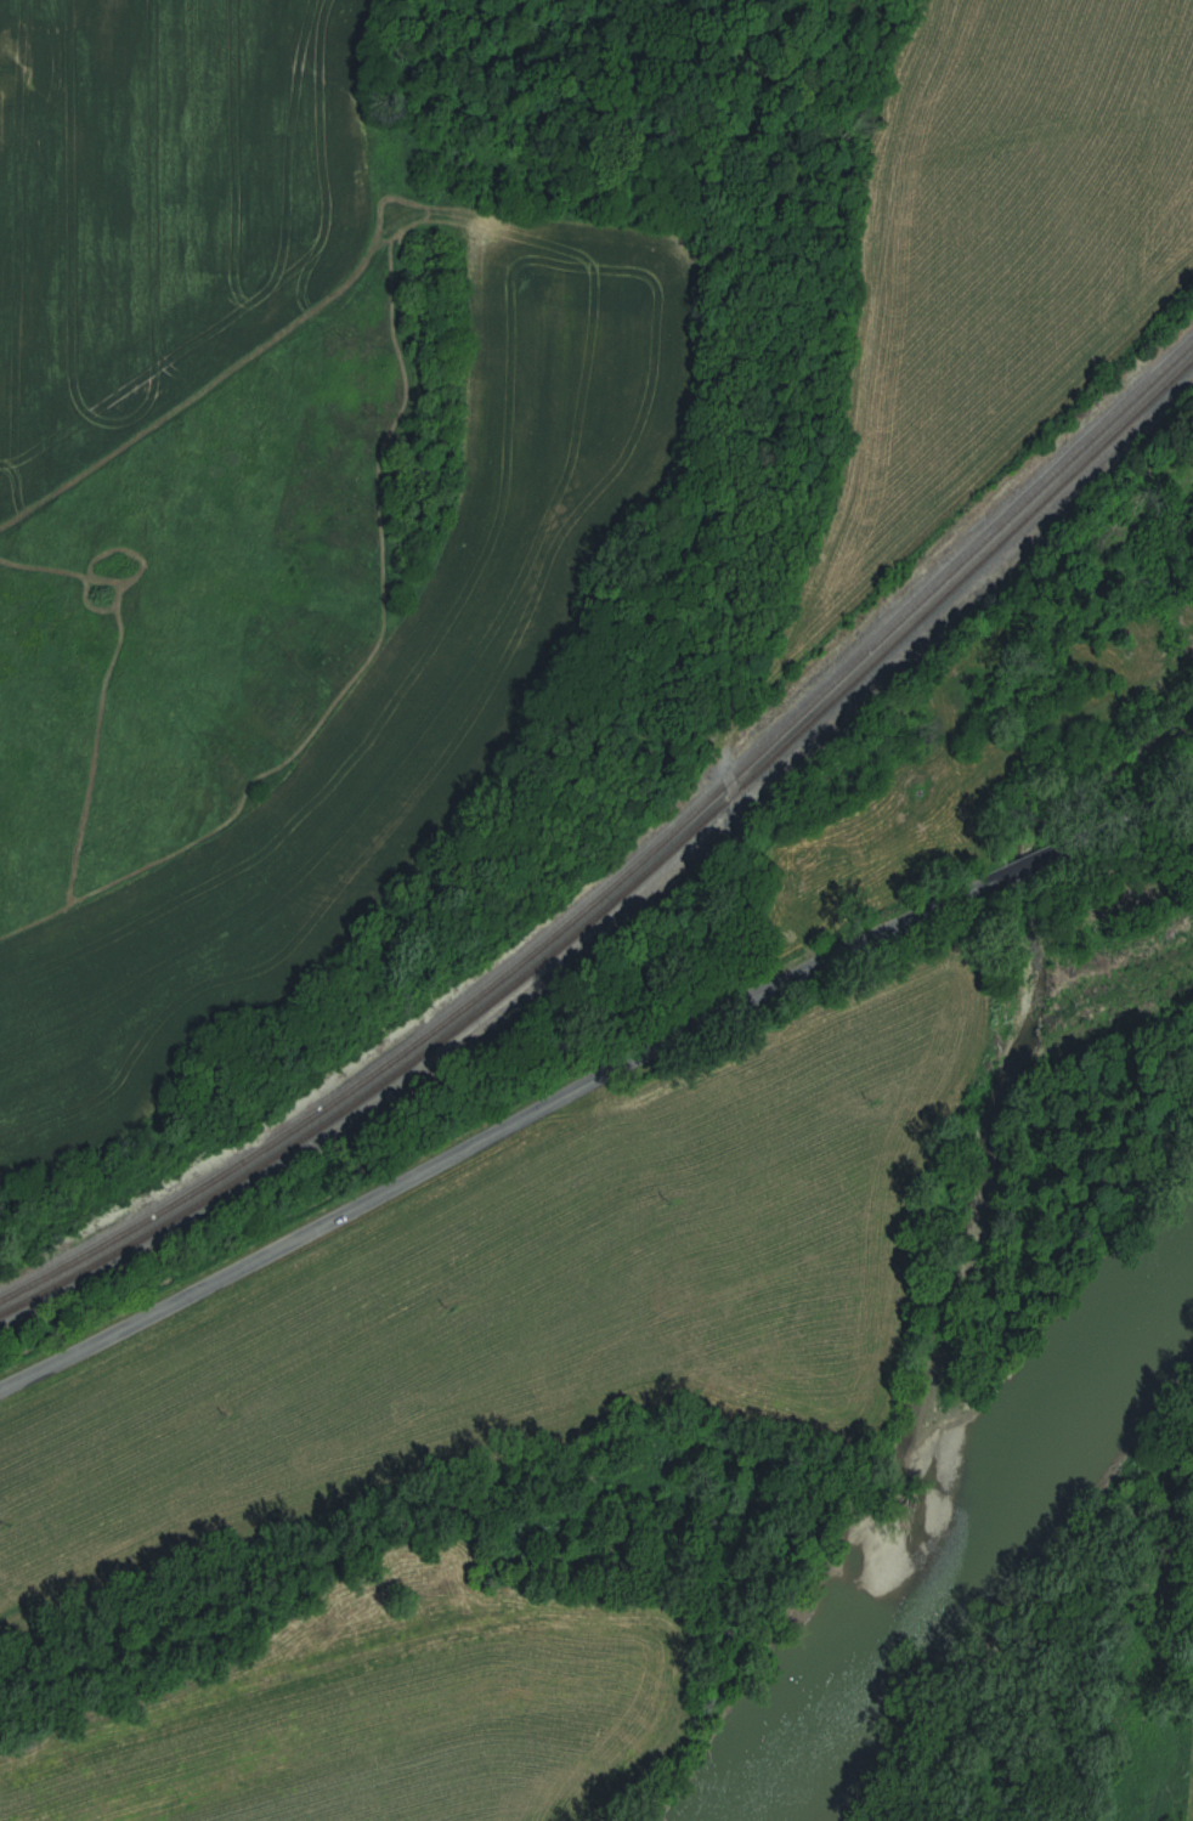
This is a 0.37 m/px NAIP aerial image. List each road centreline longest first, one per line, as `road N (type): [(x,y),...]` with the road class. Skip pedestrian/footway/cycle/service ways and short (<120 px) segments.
road 1 (residential): [(0,1389),(827,960),(1007,876)]

